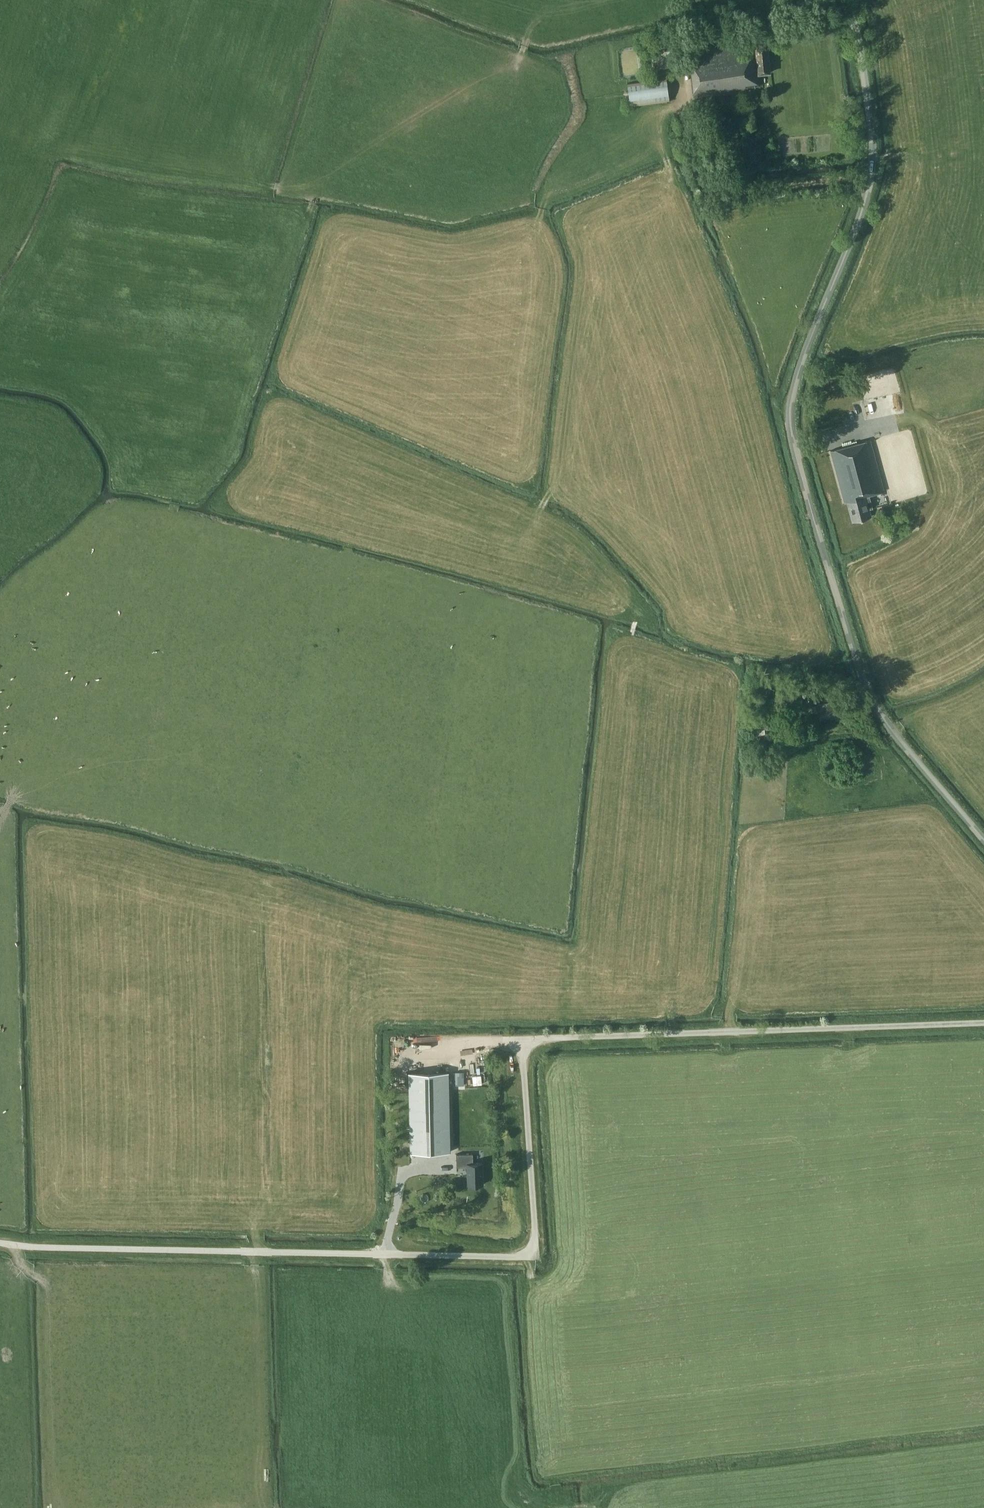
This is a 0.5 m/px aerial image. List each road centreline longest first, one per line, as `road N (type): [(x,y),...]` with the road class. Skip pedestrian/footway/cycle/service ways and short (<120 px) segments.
road 1 (unclassified): [(983,1021),(526,1043),(536,1236),(525,1256),(0,1242)]
road 2 (tertiary): [(983,840),(868,691),(791,428),(803,362),(874,162),(860,42),(842,0)]

